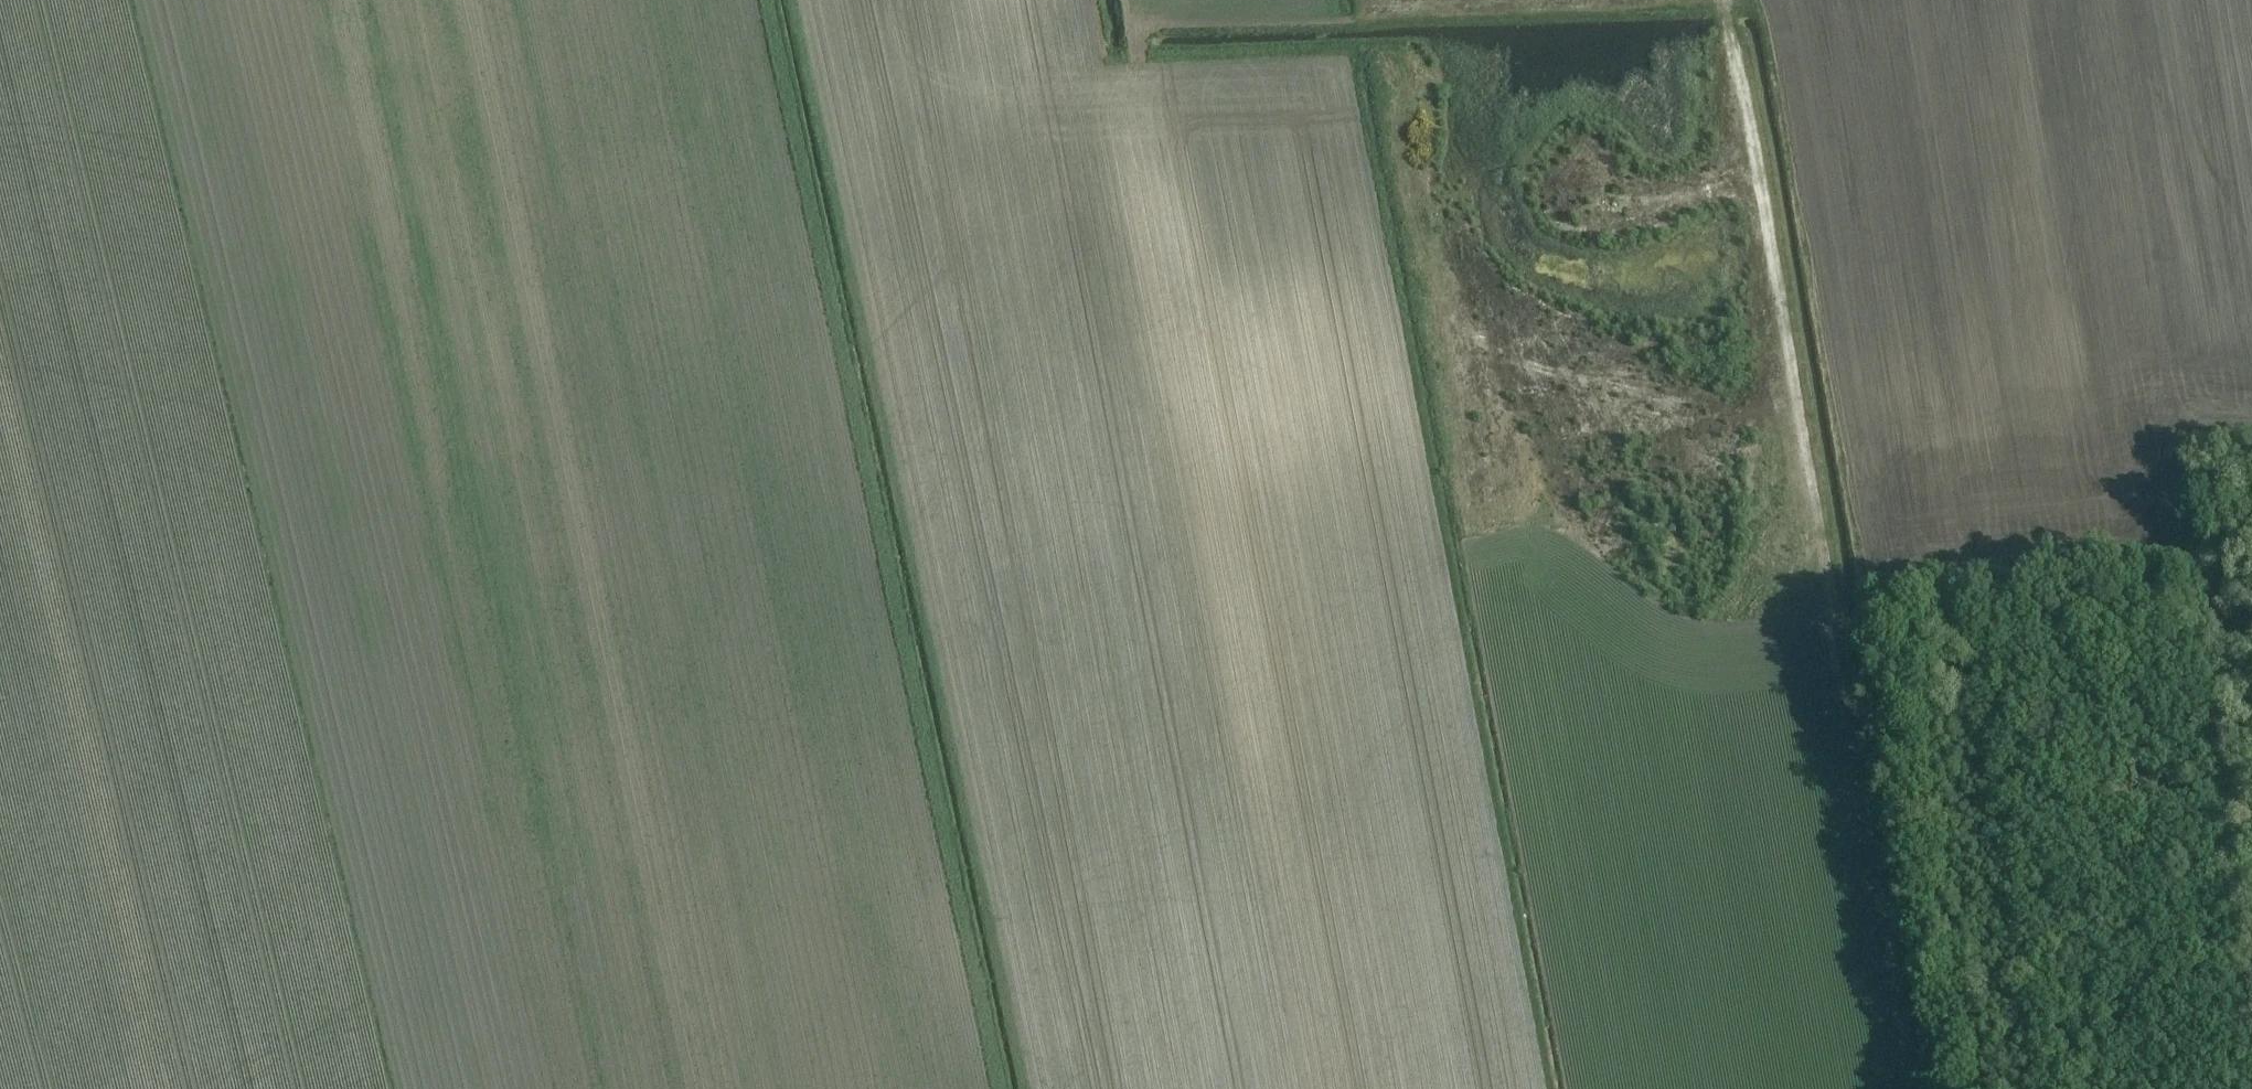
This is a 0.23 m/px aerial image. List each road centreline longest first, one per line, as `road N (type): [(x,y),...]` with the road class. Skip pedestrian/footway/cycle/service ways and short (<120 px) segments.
road 1 (track): [(1727,0),(1827,598)]

